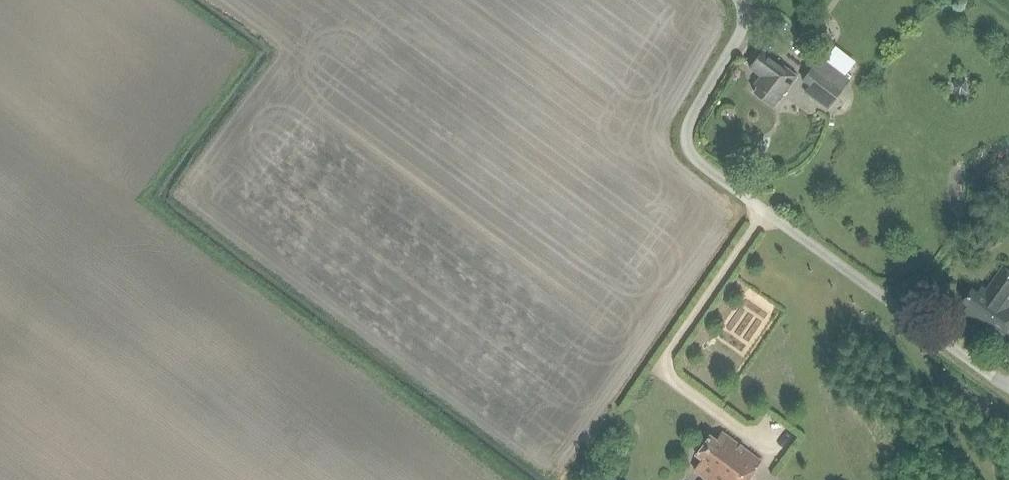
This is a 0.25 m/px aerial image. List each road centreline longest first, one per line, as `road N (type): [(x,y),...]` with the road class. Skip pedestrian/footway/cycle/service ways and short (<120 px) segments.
road 1 (unclassified): [(1008,386),(691,153),(688,124),(744,28),(740,0)]

